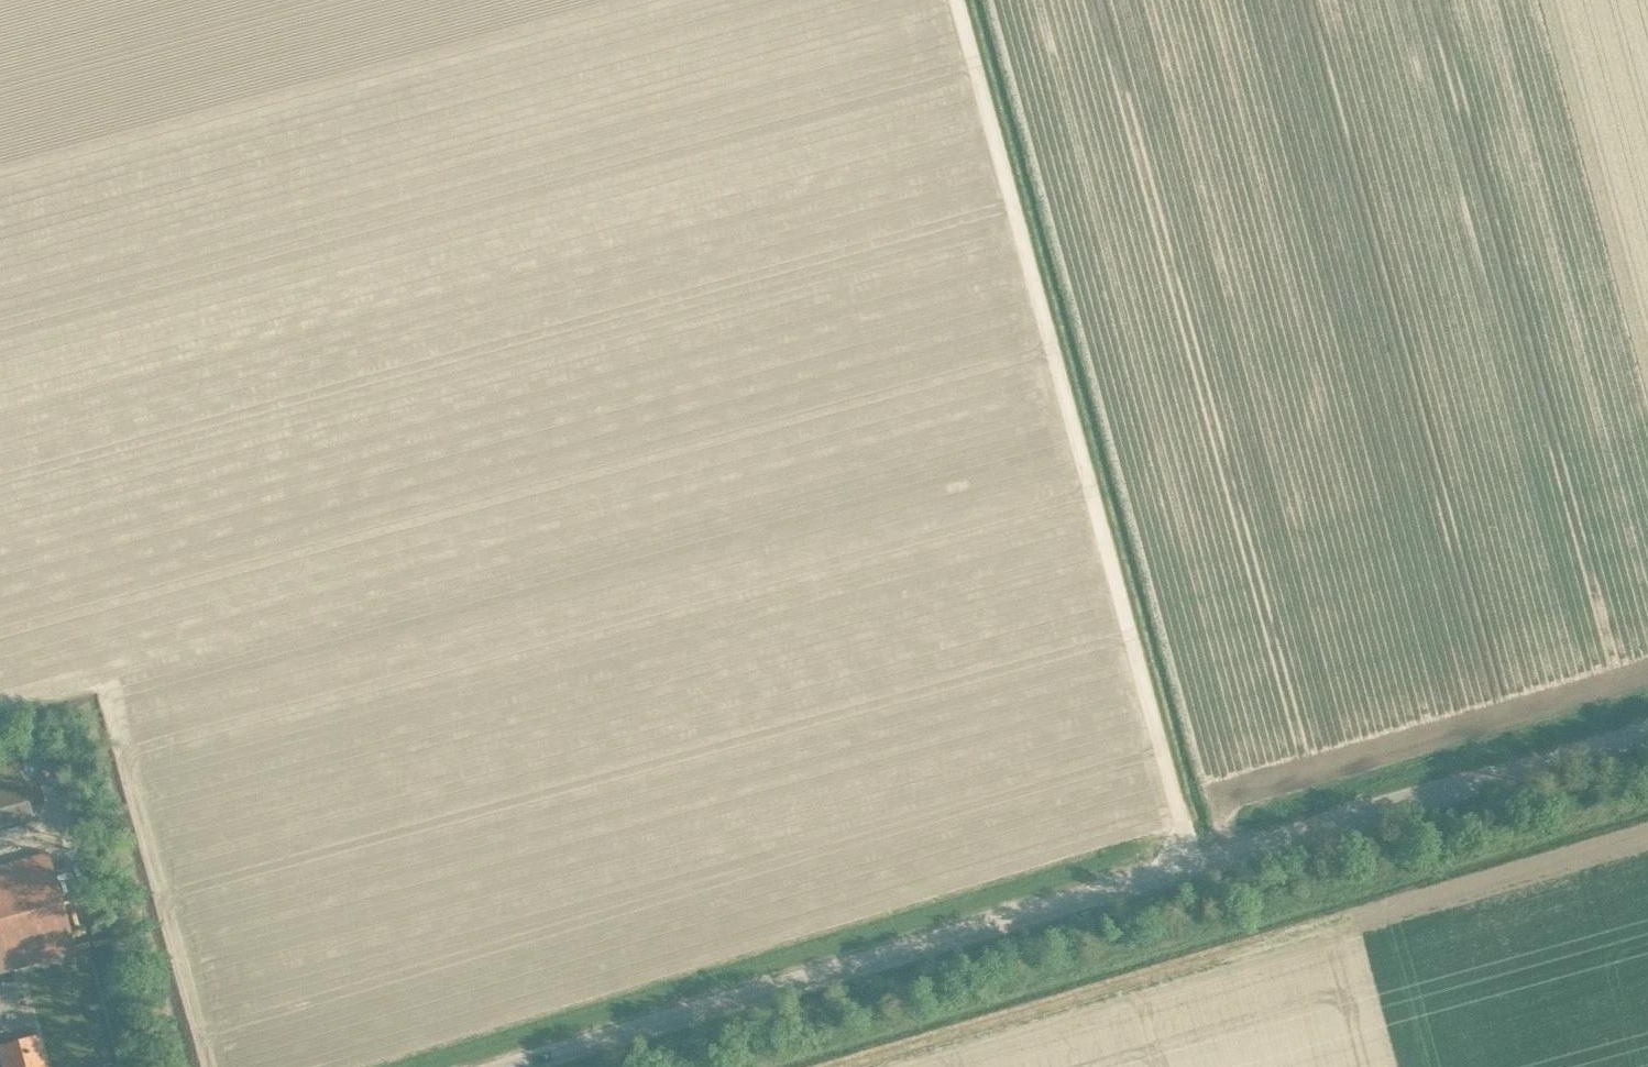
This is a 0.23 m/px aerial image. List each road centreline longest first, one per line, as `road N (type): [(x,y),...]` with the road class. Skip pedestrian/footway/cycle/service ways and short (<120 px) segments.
road 1 (unclassified): [(1647,731),(500,1066)]

